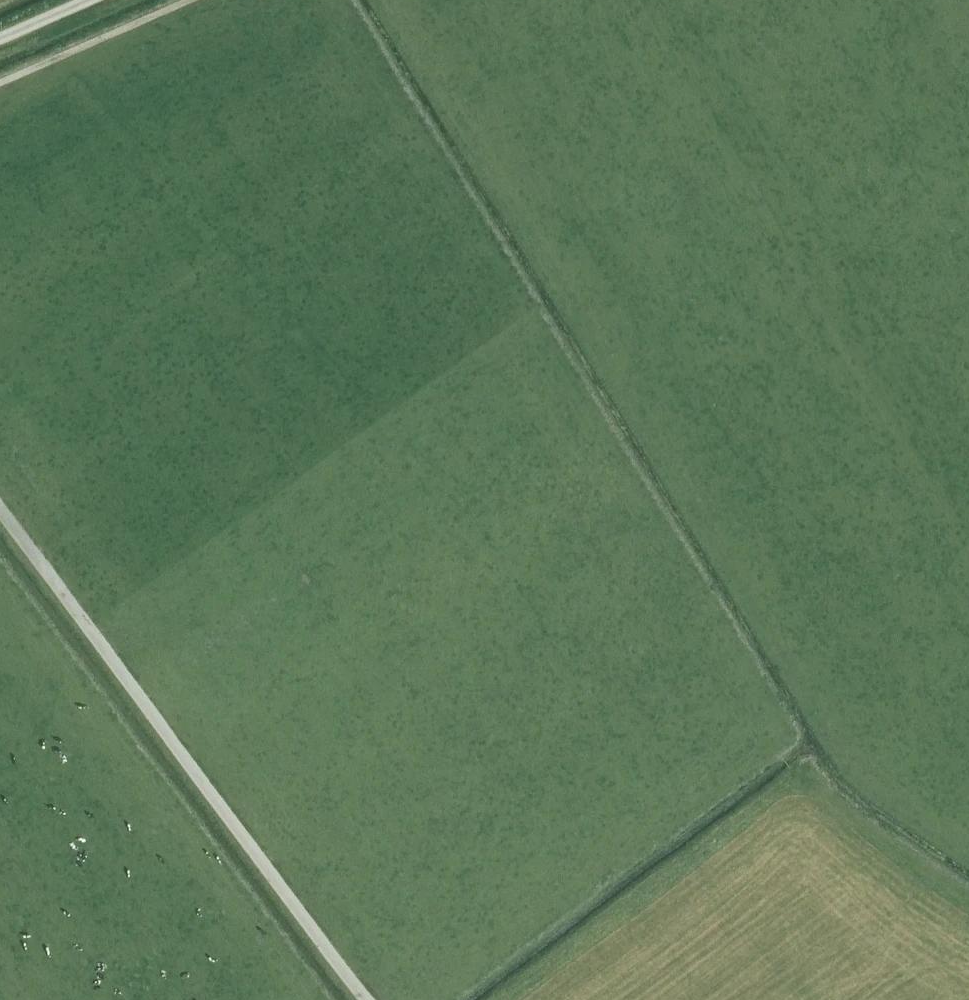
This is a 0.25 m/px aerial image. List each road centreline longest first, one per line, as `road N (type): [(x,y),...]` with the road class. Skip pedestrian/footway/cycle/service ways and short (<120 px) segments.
road 1 (track): [(0,509),(372,999)]
road 2 (track): [(0,84),(194,0)]

